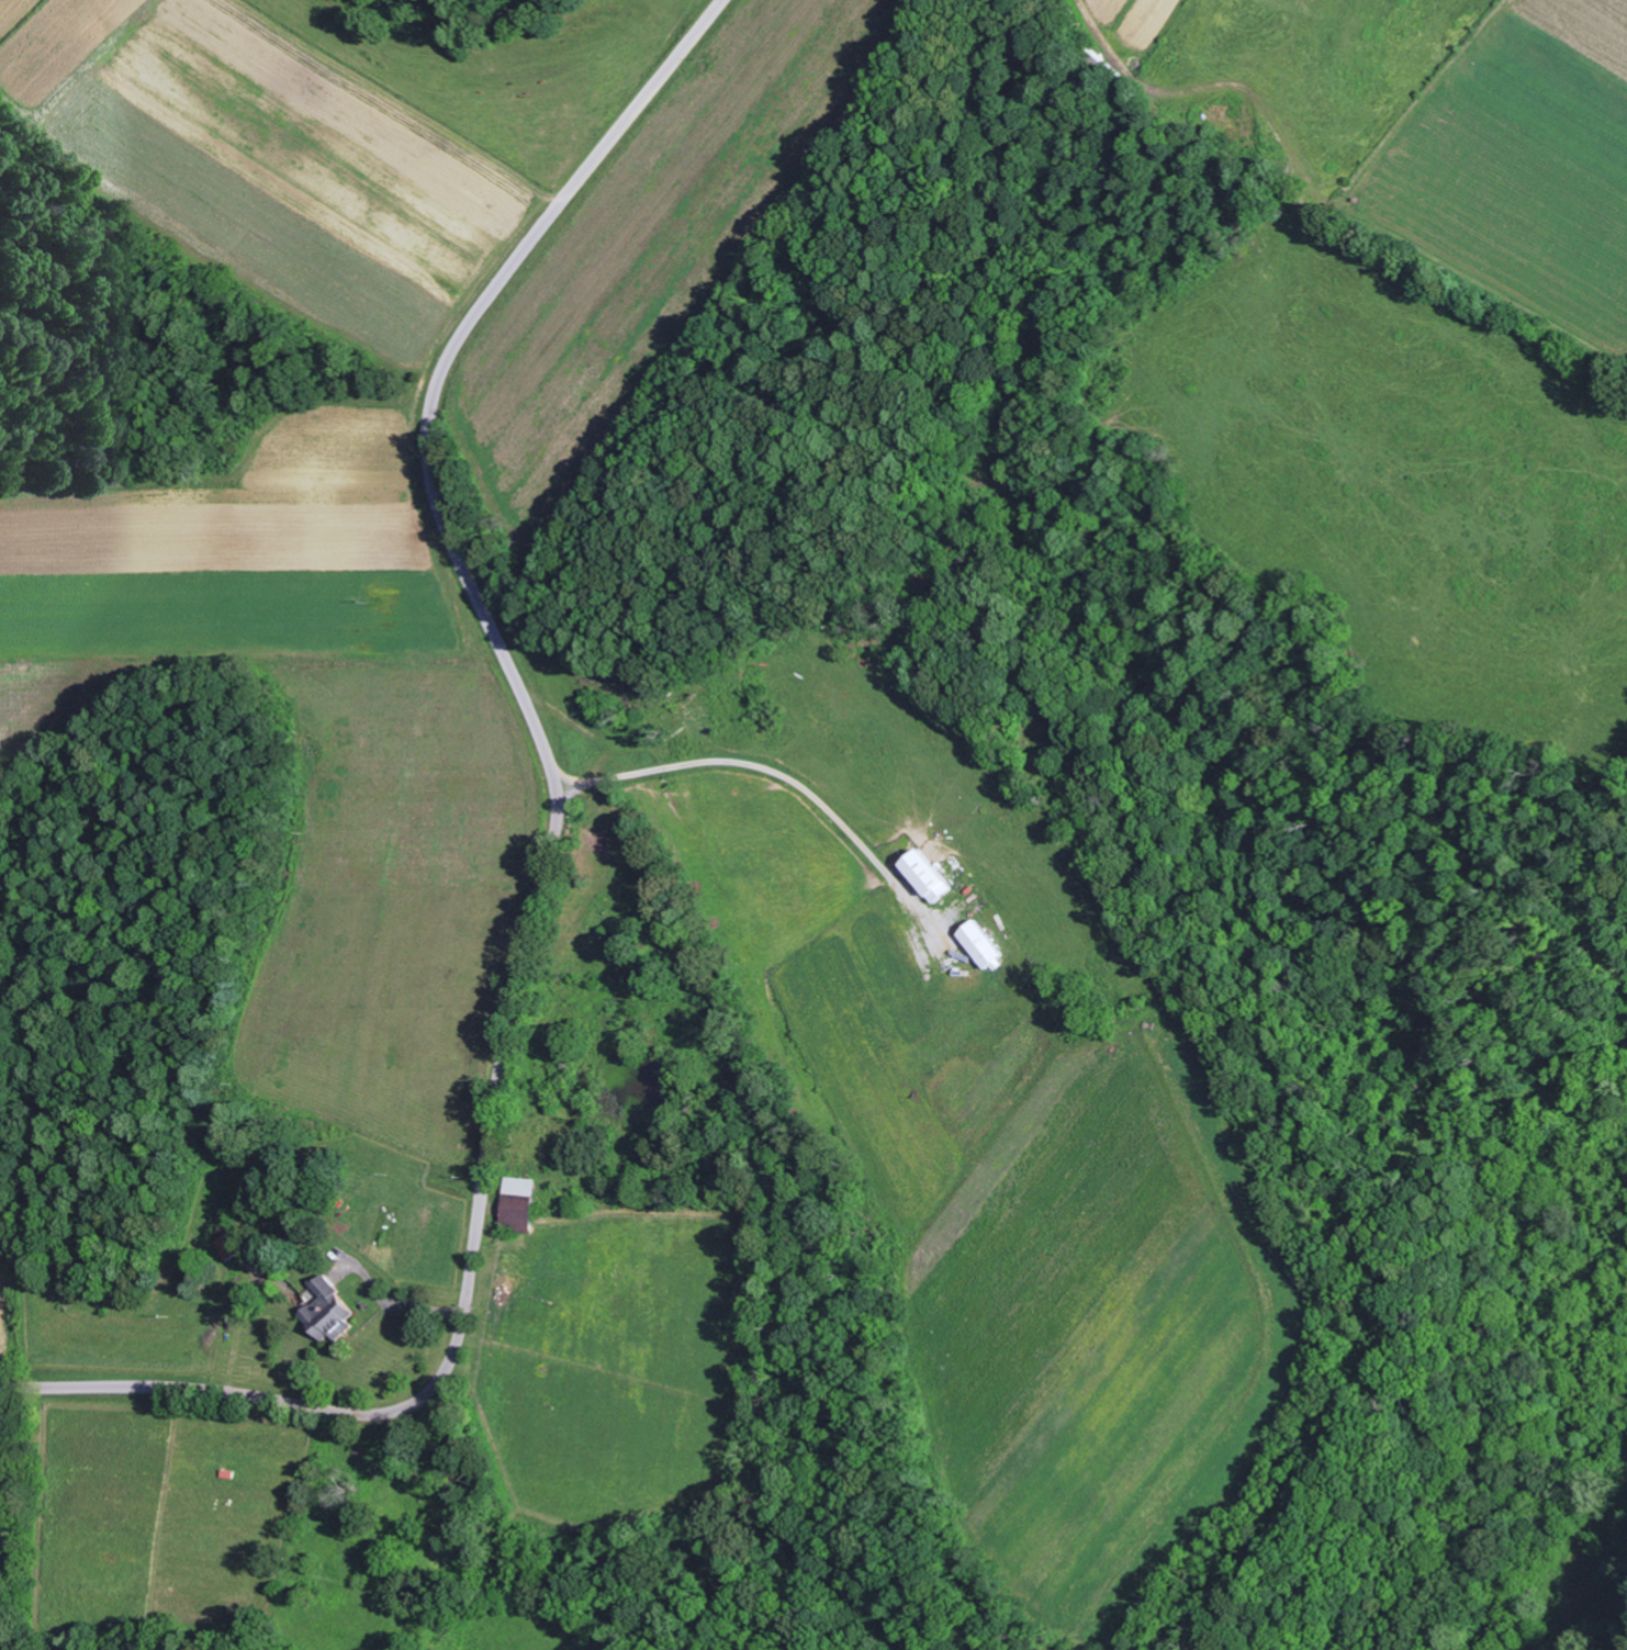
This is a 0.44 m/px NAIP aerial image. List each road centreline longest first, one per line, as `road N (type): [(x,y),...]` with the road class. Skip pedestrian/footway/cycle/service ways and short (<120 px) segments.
road 1 (residential): [(0,1389),(210,1392),(373,1416),(418,1402),(448,1366),(470,1287),(494,1098),(541,923),(559,821),(539,733),(437,502),(429,431),(435,396),(485,302),(724,0)]

